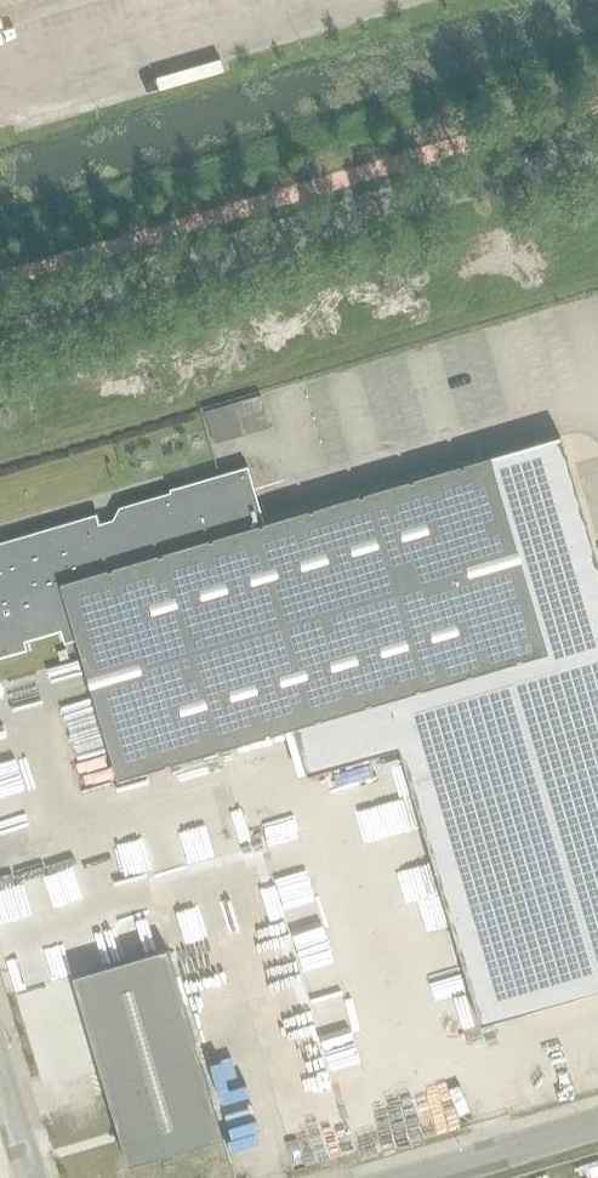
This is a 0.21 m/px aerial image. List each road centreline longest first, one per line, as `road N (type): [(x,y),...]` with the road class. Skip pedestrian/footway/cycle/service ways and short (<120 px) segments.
road 1 (tertiary): [(0,320),(597,144)]
road 2 (unclassified): [(415,1177),(597,1124)]

